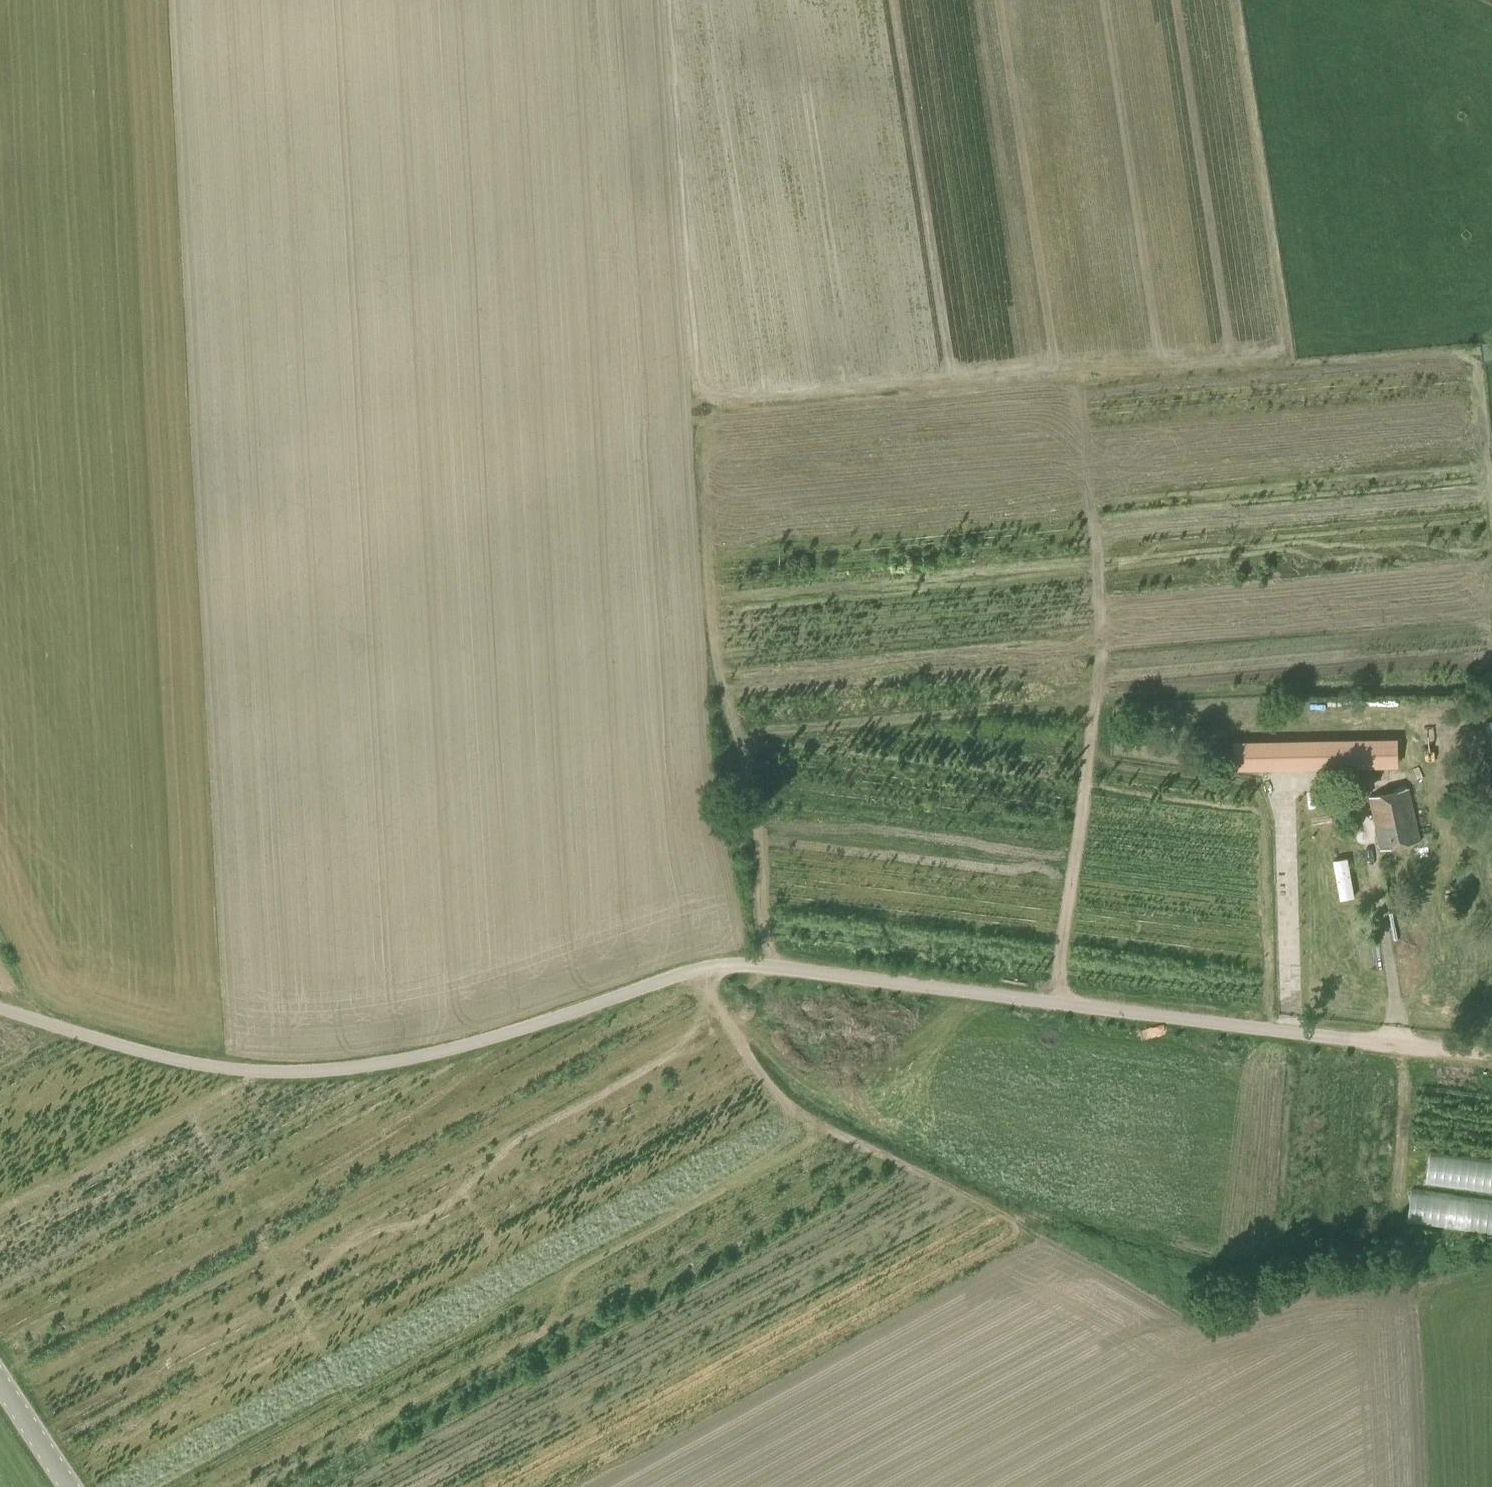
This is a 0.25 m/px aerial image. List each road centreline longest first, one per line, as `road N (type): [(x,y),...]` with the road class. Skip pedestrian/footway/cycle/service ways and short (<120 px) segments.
road 1 (unclassified): [(1491,1053),(774,967),(717,969),(411,1063),(307,1080),(217,1072),(0,1002)]
road 2 (unclassified): [(77,1486),(0,1370)]

